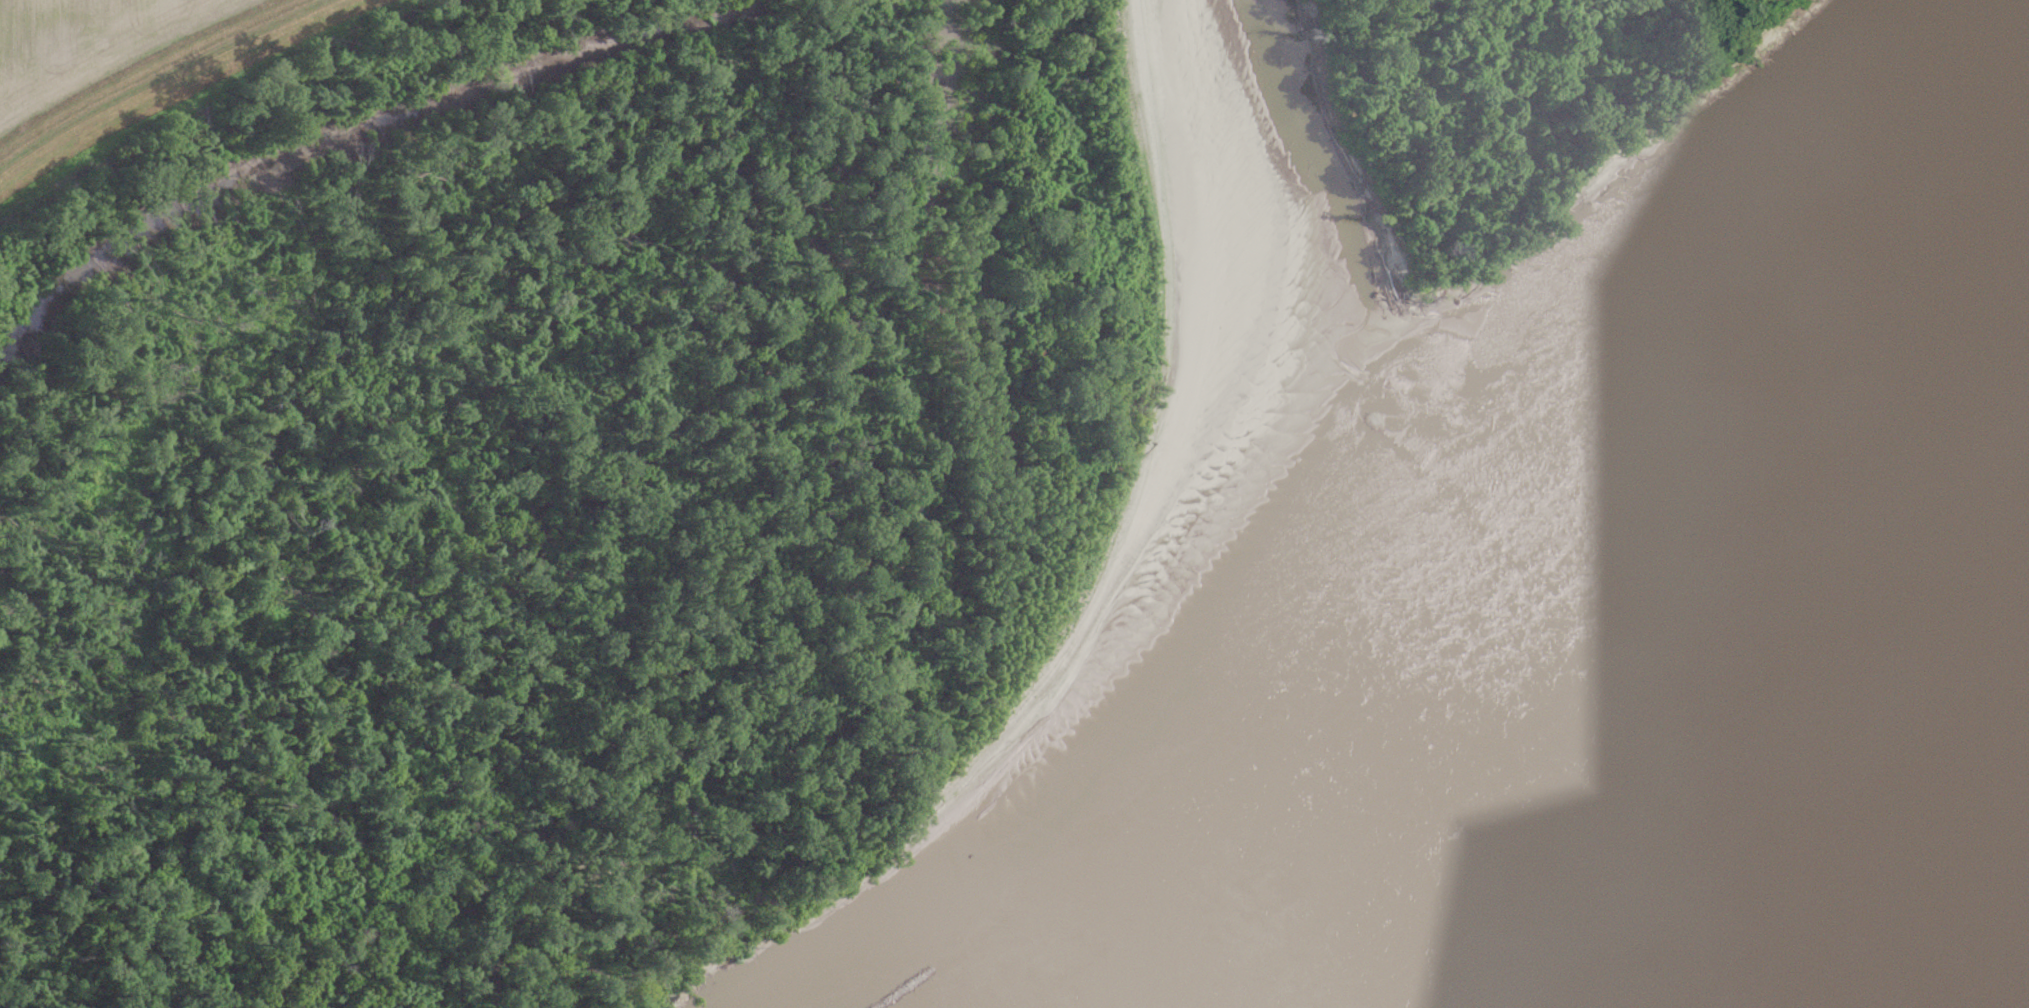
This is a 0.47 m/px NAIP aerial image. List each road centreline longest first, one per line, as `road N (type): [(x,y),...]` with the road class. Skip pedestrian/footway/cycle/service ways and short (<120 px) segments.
road 1 (track): [(0,174),(182,69),(354,0)]

